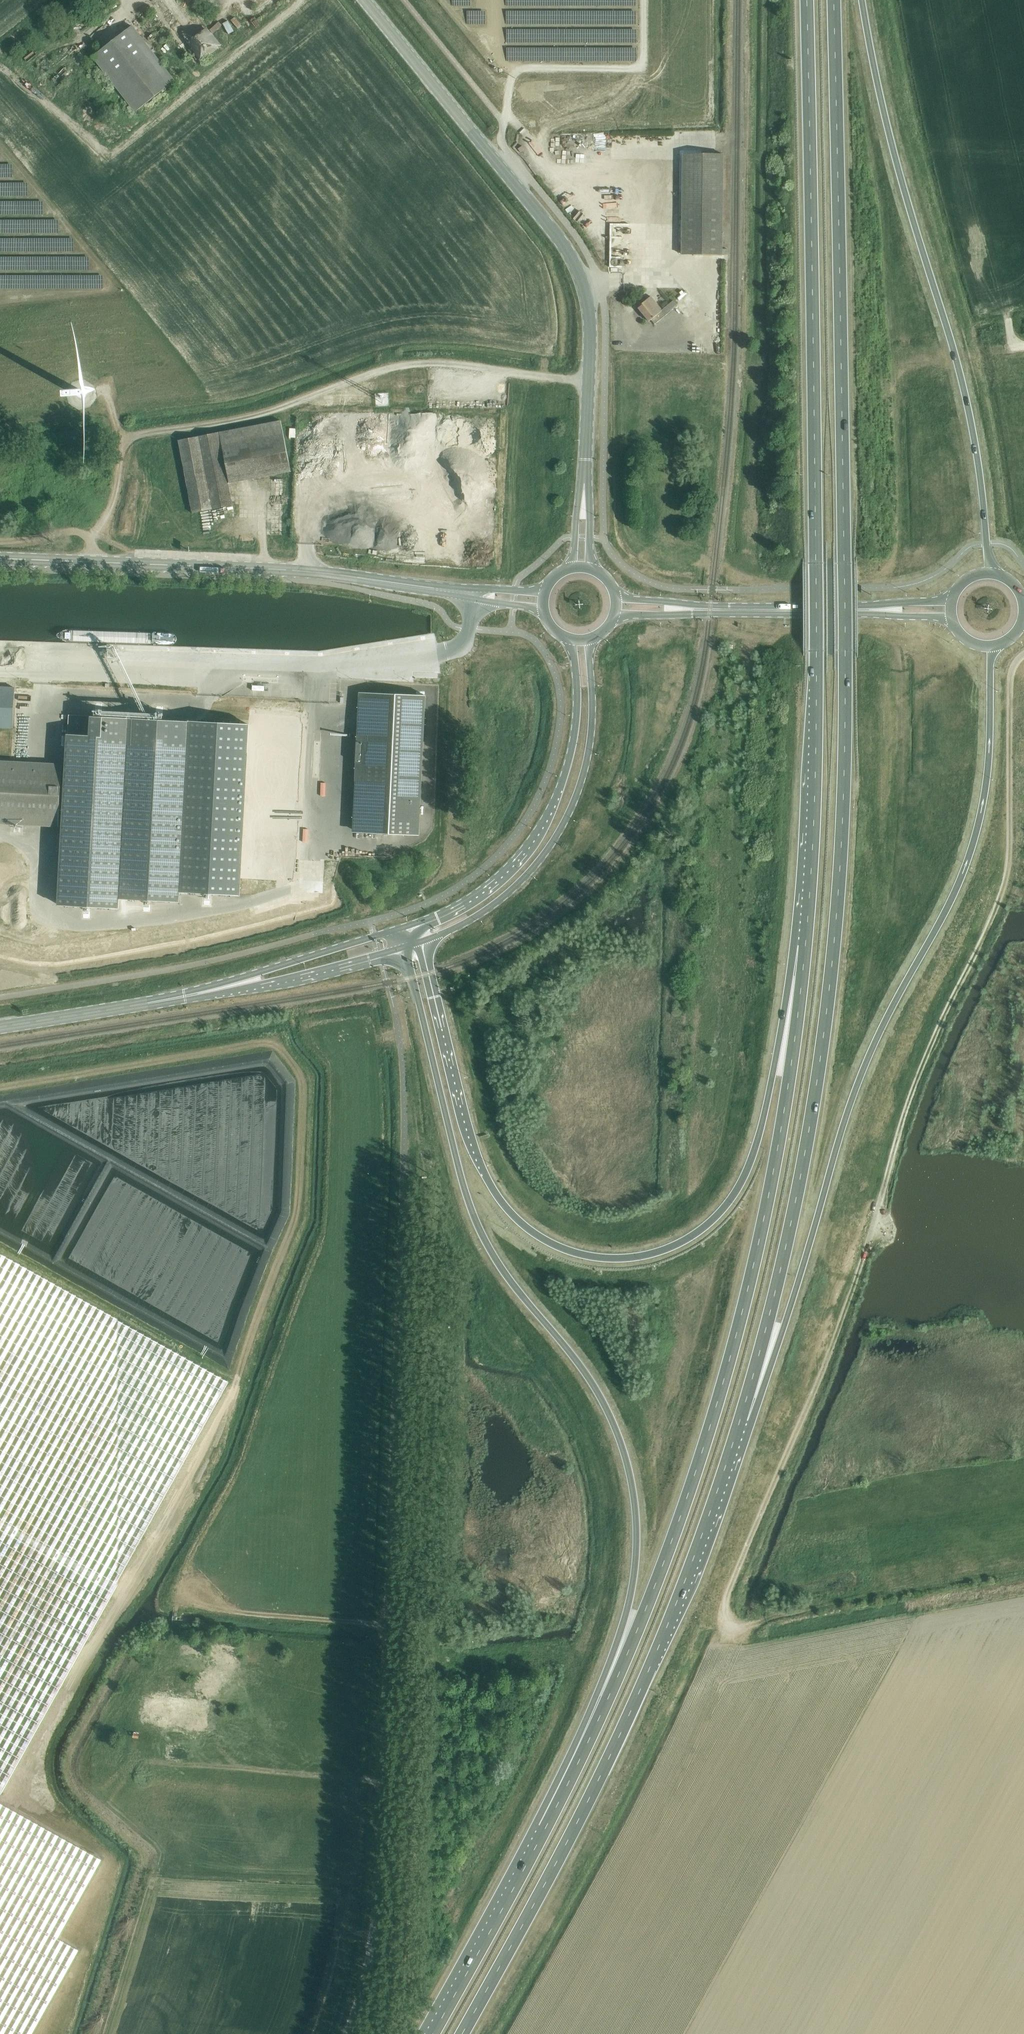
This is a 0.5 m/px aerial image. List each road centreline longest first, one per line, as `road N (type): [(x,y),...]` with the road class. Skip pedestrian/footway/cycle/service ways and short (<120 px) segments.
road 1 (trunk): [(741,1418),(810,1125),(840,869),(845,650),(833,0)]
road 2 (track): [(1010,679),(1005,879),(904,1112),(830,1352),(728,1594),(734,1636)]
road 3 (trunk): [(404,949),(480,1229),(515,1289),(590,1380),(630,1479),(637,1538),(630,1595),(545,1827)]
road 4 (trunk): [(807,0),(816,651),(805,946)]
road 5 (trunk): [(805,946),(769,1192),(695,1473),(659,1575),(545,1827)]
road 6 (trunk): [(741,1418),(782,1333),(868,1057),(971,851),(987,781),(993,646)]
road 7 (unclassified): [(342,2033),(369,1942),(402,1232)]
road 8 (trunk): [(805,946),(746,1174),(699,1231),(625,1258),(562,1248),(518,1219),(496,1192),(469,1134),(422,945)]
road 9 (trunk): [(462,2033),(638,1696),(741,1418)]
road 10 (trunk): [(991,572),(958,367),(880,102),(861,0)]
road 11 (tertiary): [(584,499),(587,288),(574,259),(489,148),(366,0)]
road 12 (unclassified): [(475,593),(470,629),(447,651),(376,663),(316,673),(0,671)]
road 13 (track): [(589,381),(440,364),(399,367),(252,417),(118,440)]
road 14 (tertiary): [(475,593),(285,570),(97,563)]
road 15 (secondary): [(422,945),(497,902),(560,832),(589,746),(594,638)]
road 16 (secondary): [(565,637),(574,652),(578,720),(555,799),(504,875),(438,919),(407,927)]
road 17 (trunk): [(545,1827),(432,2033)]
road 18 (unclassified): [(407,927),(184,997)]
road 19 (unclassified): [(184,997),(404,949)]
road 20 (unclassified): [(0,1026),(184,997)]
road 21 (secondary): [(880,610),(697,609)]
road 22 (track): [(97,393),(106,398),(118,440),(118,476),(104,521),(87,533)]

